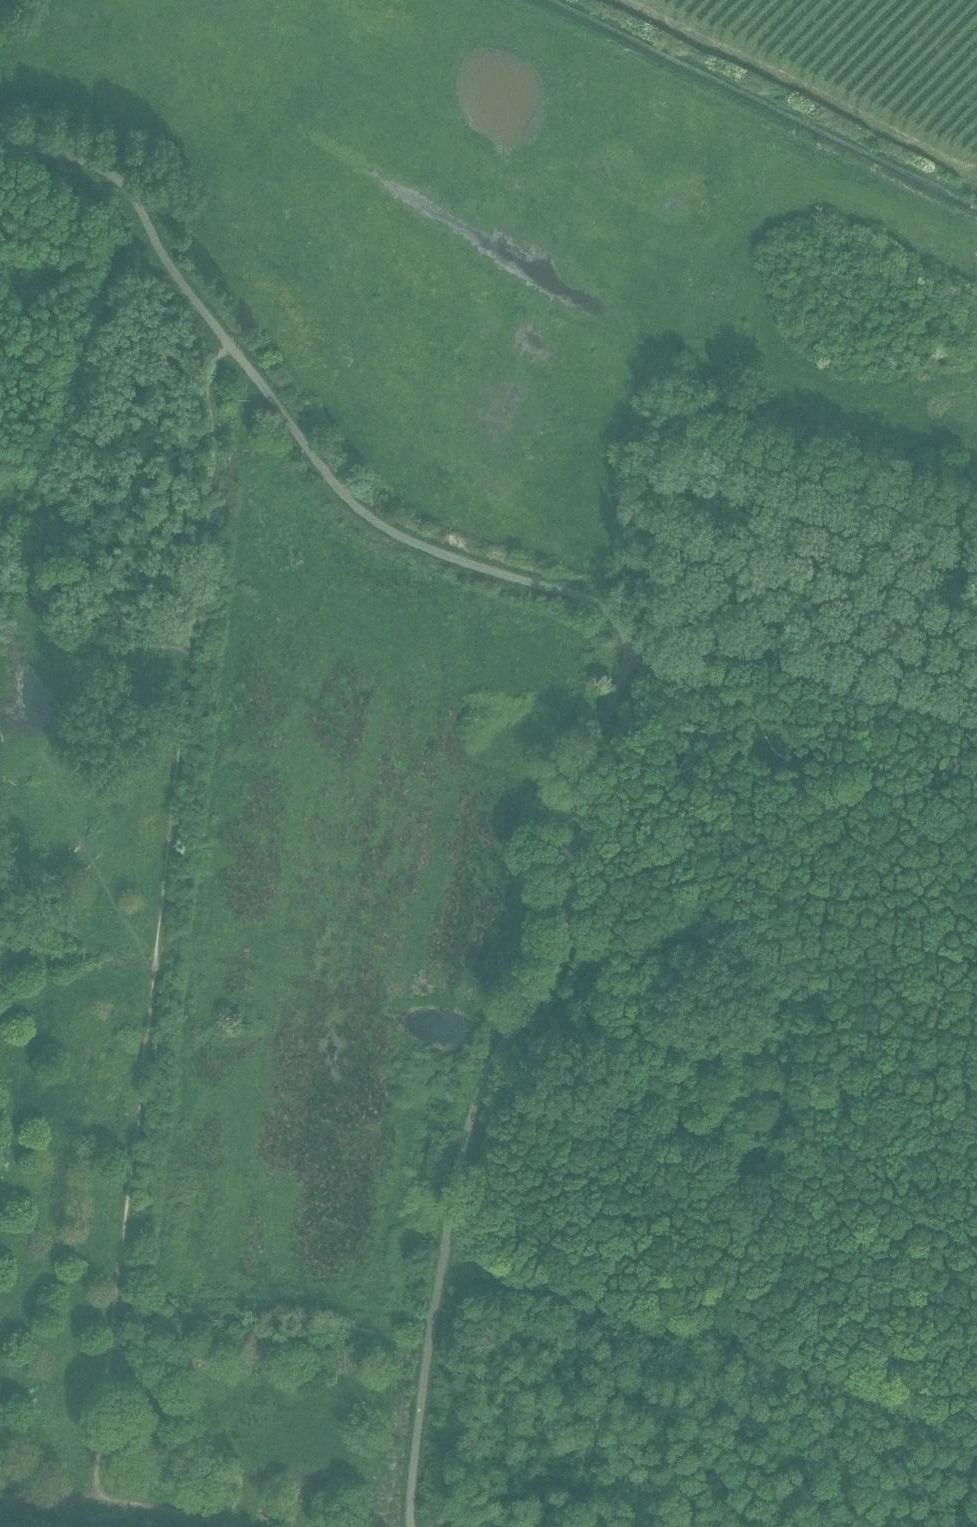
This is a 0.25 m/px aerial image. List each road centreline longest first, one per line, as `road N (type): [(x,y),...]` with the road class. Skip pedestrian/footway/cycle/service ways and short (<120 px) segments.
road 1 (track): [(976,175),(622,0)]

